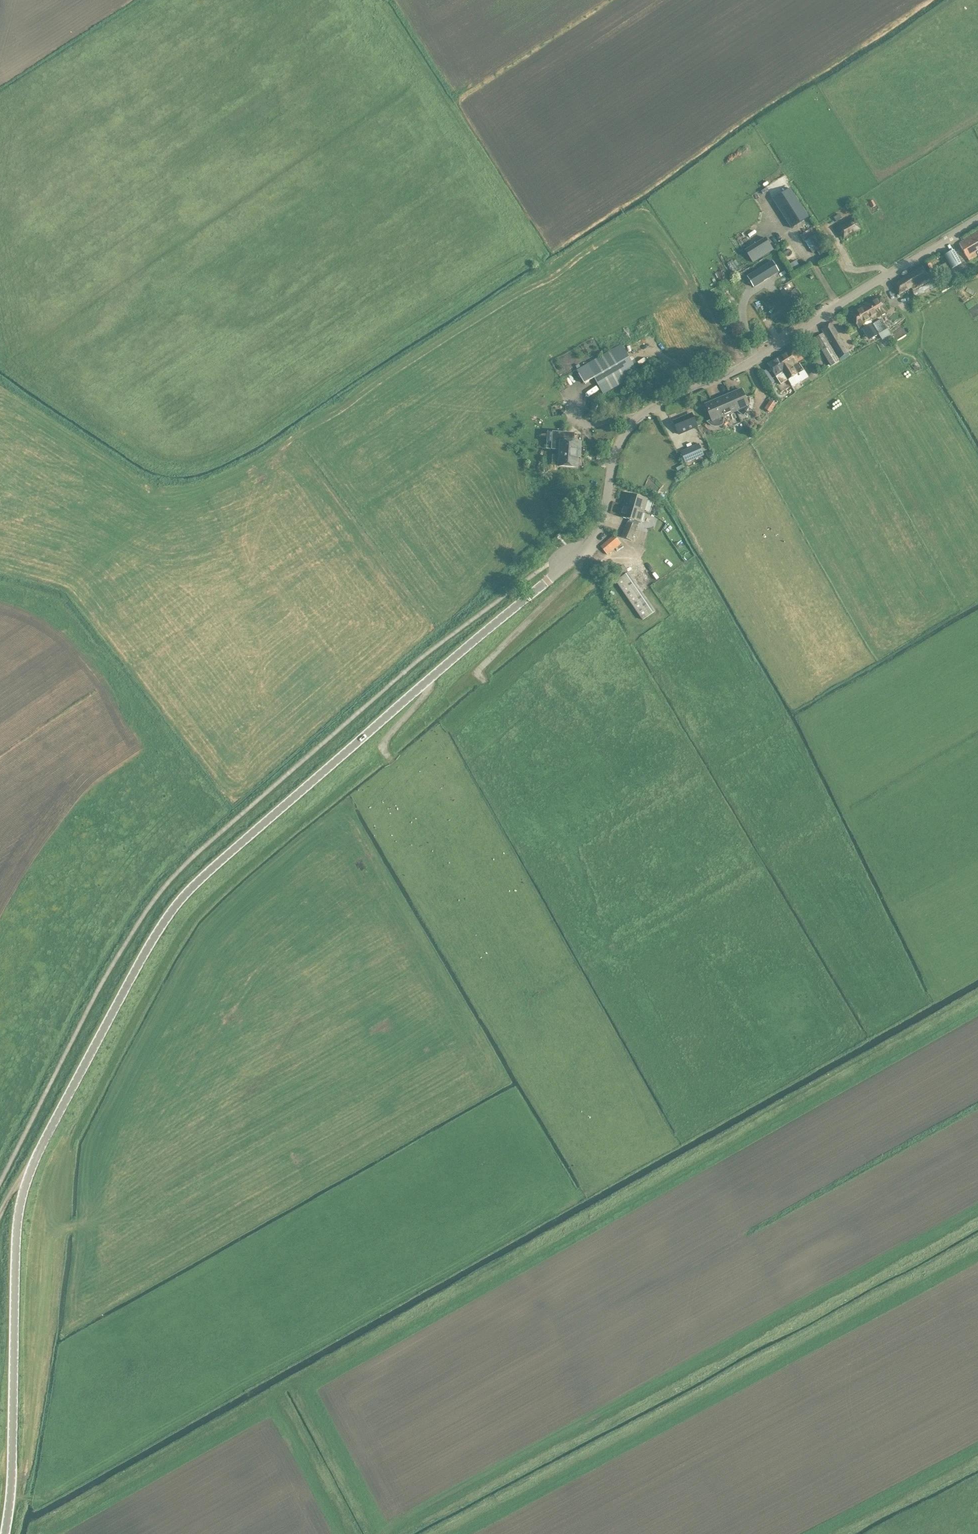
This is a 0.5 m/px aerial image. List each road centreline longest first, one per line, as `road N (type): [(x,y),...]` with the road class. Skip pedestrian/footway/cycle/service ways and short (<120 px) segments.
road 1 (unclassified): [(6,1533),(19,1209),(52,1125),(169,915),(585,546),(601,519),(617,447),(640,415),(752,361),(977,220)]

